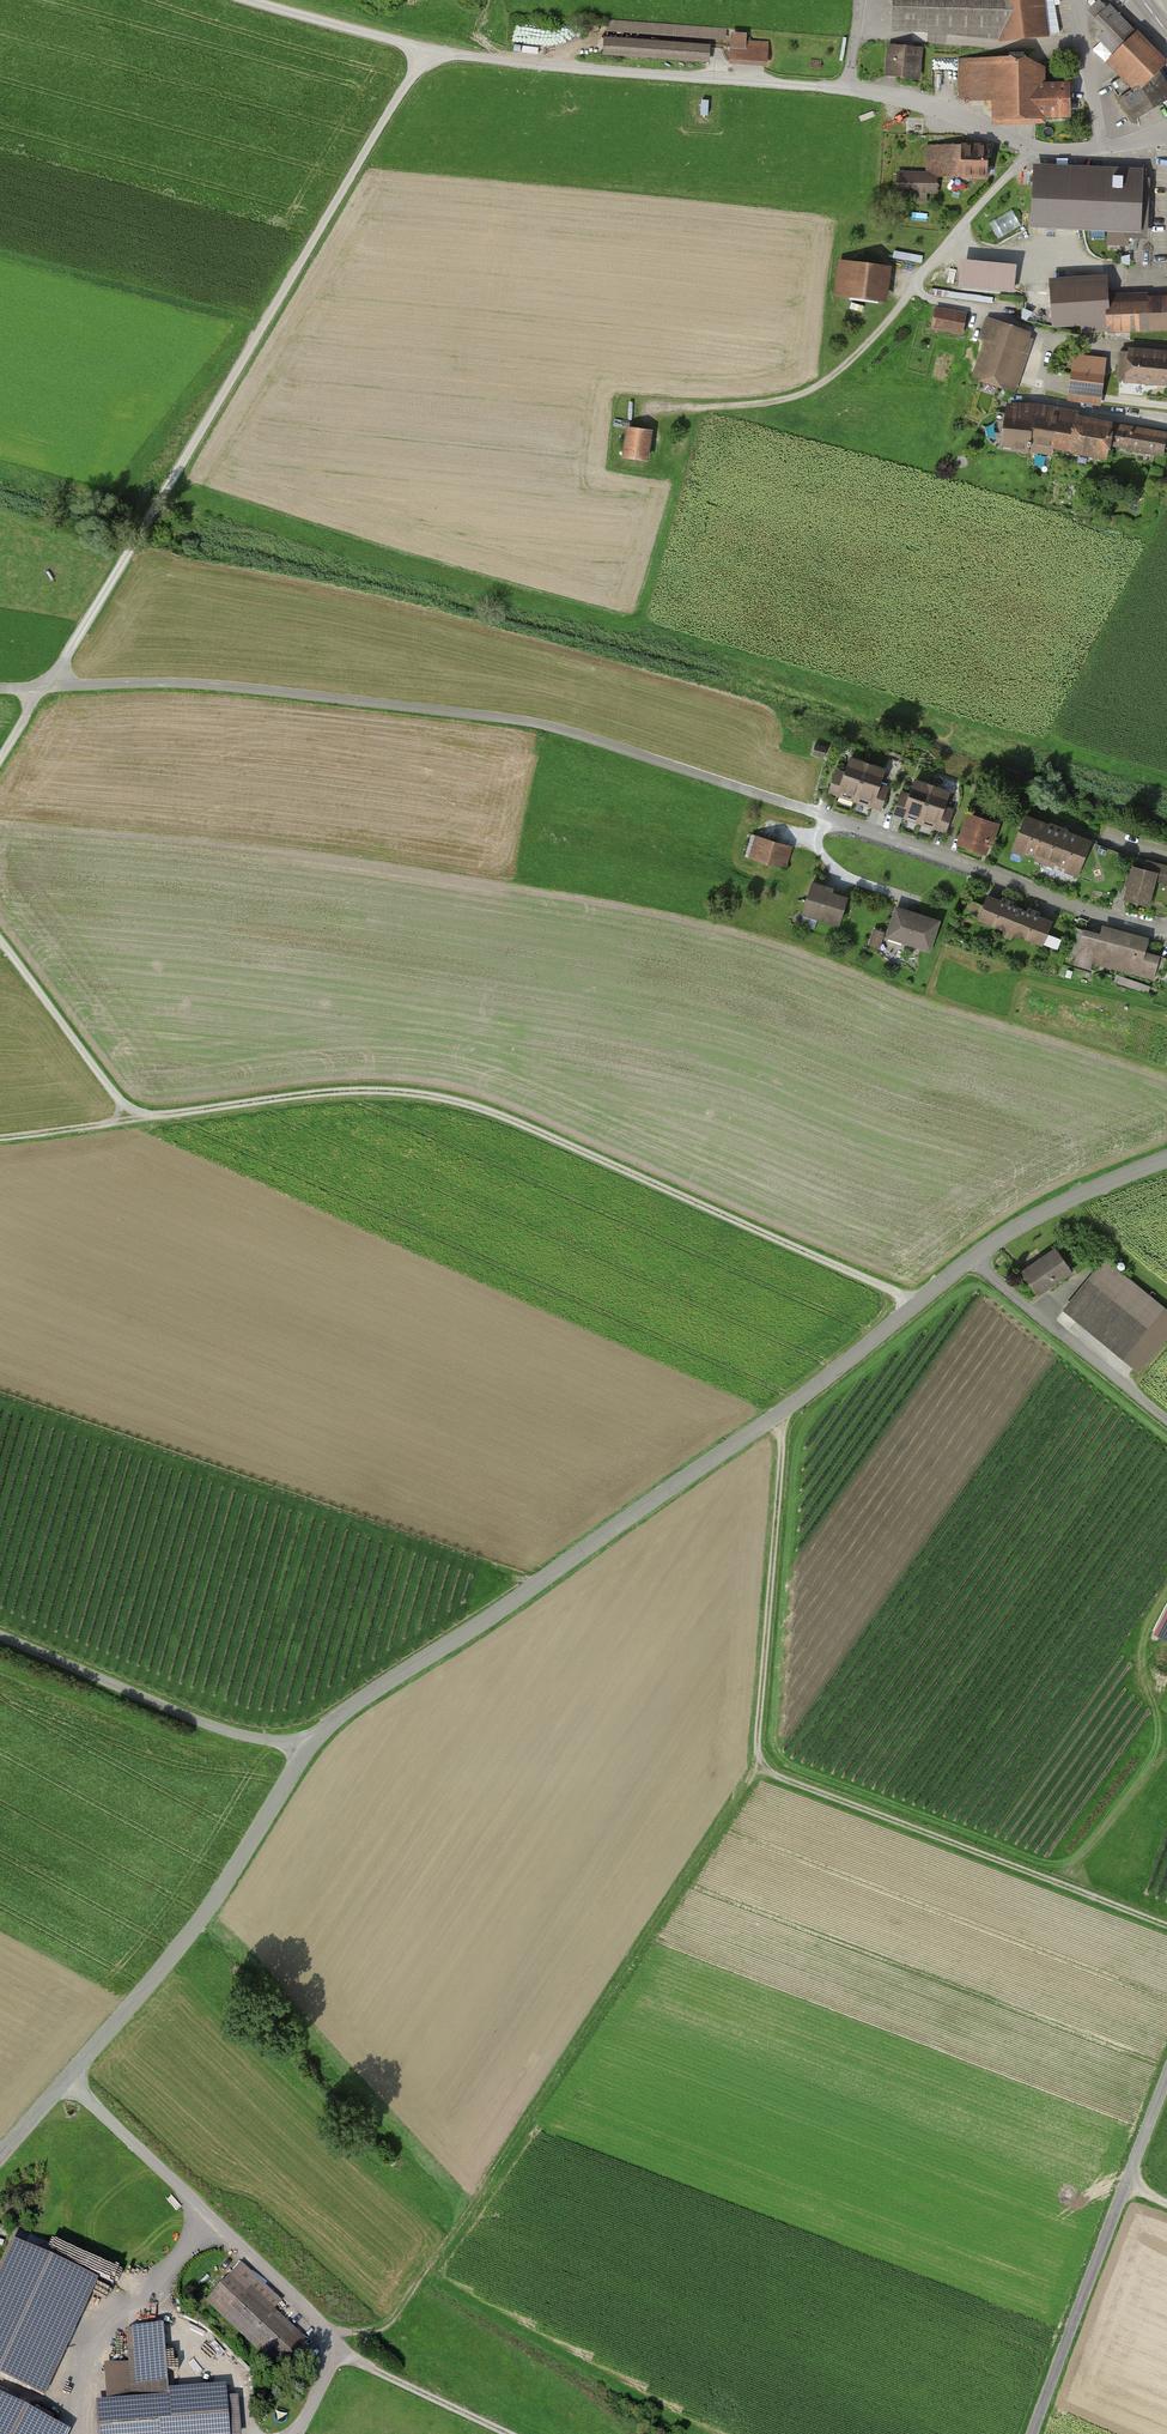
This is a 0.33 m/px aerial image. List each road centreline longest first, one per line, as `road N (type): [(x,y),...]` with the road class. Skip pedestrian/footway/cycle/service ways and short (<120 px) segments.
road 1 (unclassified): [(0,2157),(178,1955),(300,1764),(342,1717),(606,1546),(975,1258)]
road 2 (track): [(921,1303),(438,1096),(245,1102),(0,1139)]
road 3 (track): [(1166,1926),(778,1780),(762,1765),(788,1408)]
road 4 (track): [(433,53),(49,686)]
road 5 (track): [(324,2333),(371,2334),(391,2323),(762,1765)]
road 6 (track): [(49,686),(131,680),(526,724),(708,778)]
road 7 (track): [(252,0),(433,53),(849,88)]
road 8 (residential): [(1166,930),(1069,904),(708,778)]
road 9 (track): [(66,2082),(314,2317),(327,2361),(318,2395),(292,2433)]
road 10 (unclassified): [(1166,2079),(1035,2433)]
road 11 (residential): [(861,0),(849,88),(909,101),(1031,147),(1101,148)]
road 12 (track): [(0,1628),(220,1731),(292,1744),(319,1739)]
road 13 (unclassified): [(975,1258),(1166,1418)]
road 14 (track): [(136,1121),(0,941)]
road 15 (unclassified): [(975,1258),(1046,1212),(1166,1162)]
road 16 (track): [(327,2347),(504,2433)]
road 17 (residential): [(1079,0),(1101,148)]

